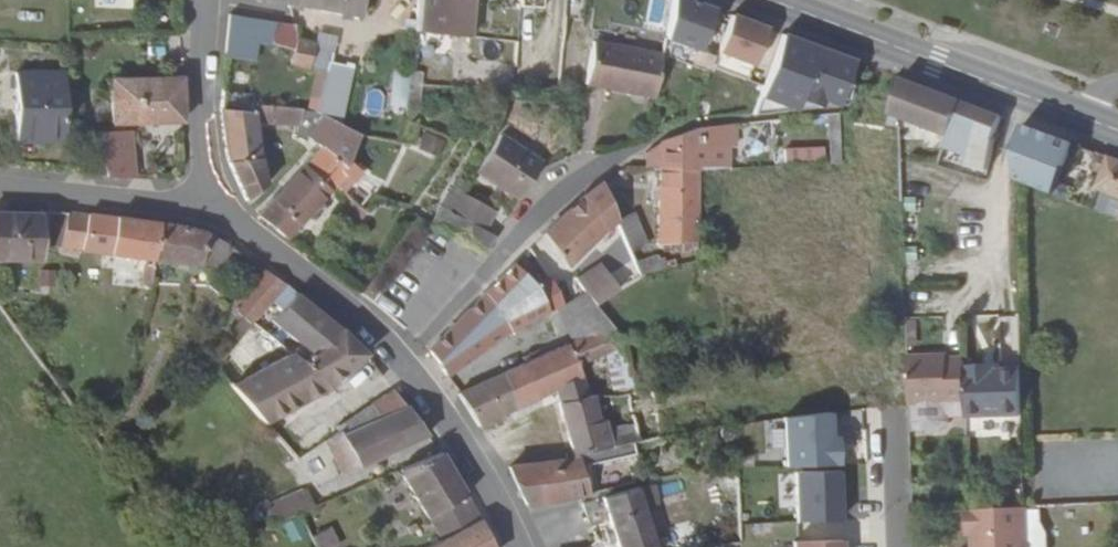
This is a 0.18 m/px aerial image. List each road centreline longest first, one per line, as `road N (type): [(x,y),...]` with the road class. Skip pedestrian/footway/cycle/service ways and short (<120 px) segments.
road 1 (residential): [(199,204),(303,272),(400,361),(494,463),(534,546)]
road 2 (tertiary): [(771,0),(1117,132)]
road 3 (residential): [(207,0),(199,204)]
road 4 (residential): [(0,192),(199,204)]

